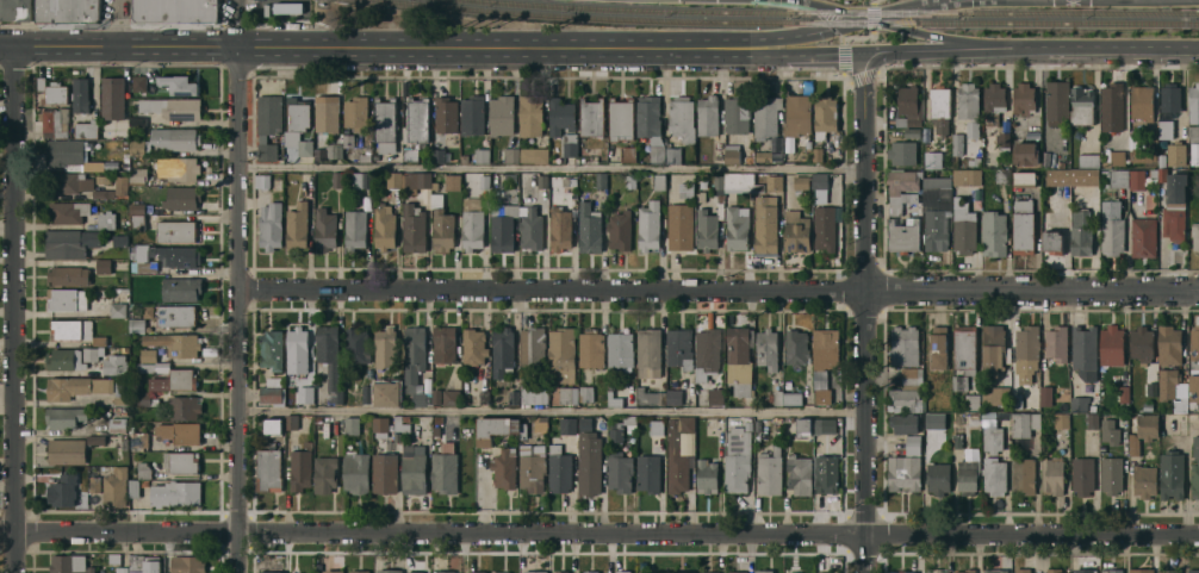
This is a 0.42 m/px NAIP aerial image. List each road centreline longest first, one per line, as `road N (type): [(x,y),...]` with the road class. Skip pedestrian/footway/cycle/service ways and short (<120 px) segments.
road 1 (residential): [(1198,537),(0,535)]
road 2 (residential): [(1198,290),(240,289)]
road 3 (secondary): [(13,45),(687,49)]
road 4 (residential): [(13,45),(12,572)]
road 5 (residential): [(236,46),(239,572)]
road 6 (residential): [(864,74),(865,572)]
road 7 (secondary): [(874,18),(687,49)]
road 8 (secondary): [(1013,46),(1198,46)]
road 9 (secondary): [(862,52),(1013,46)]
road 10 (tertiary): [(874,18),(1013,46)]

